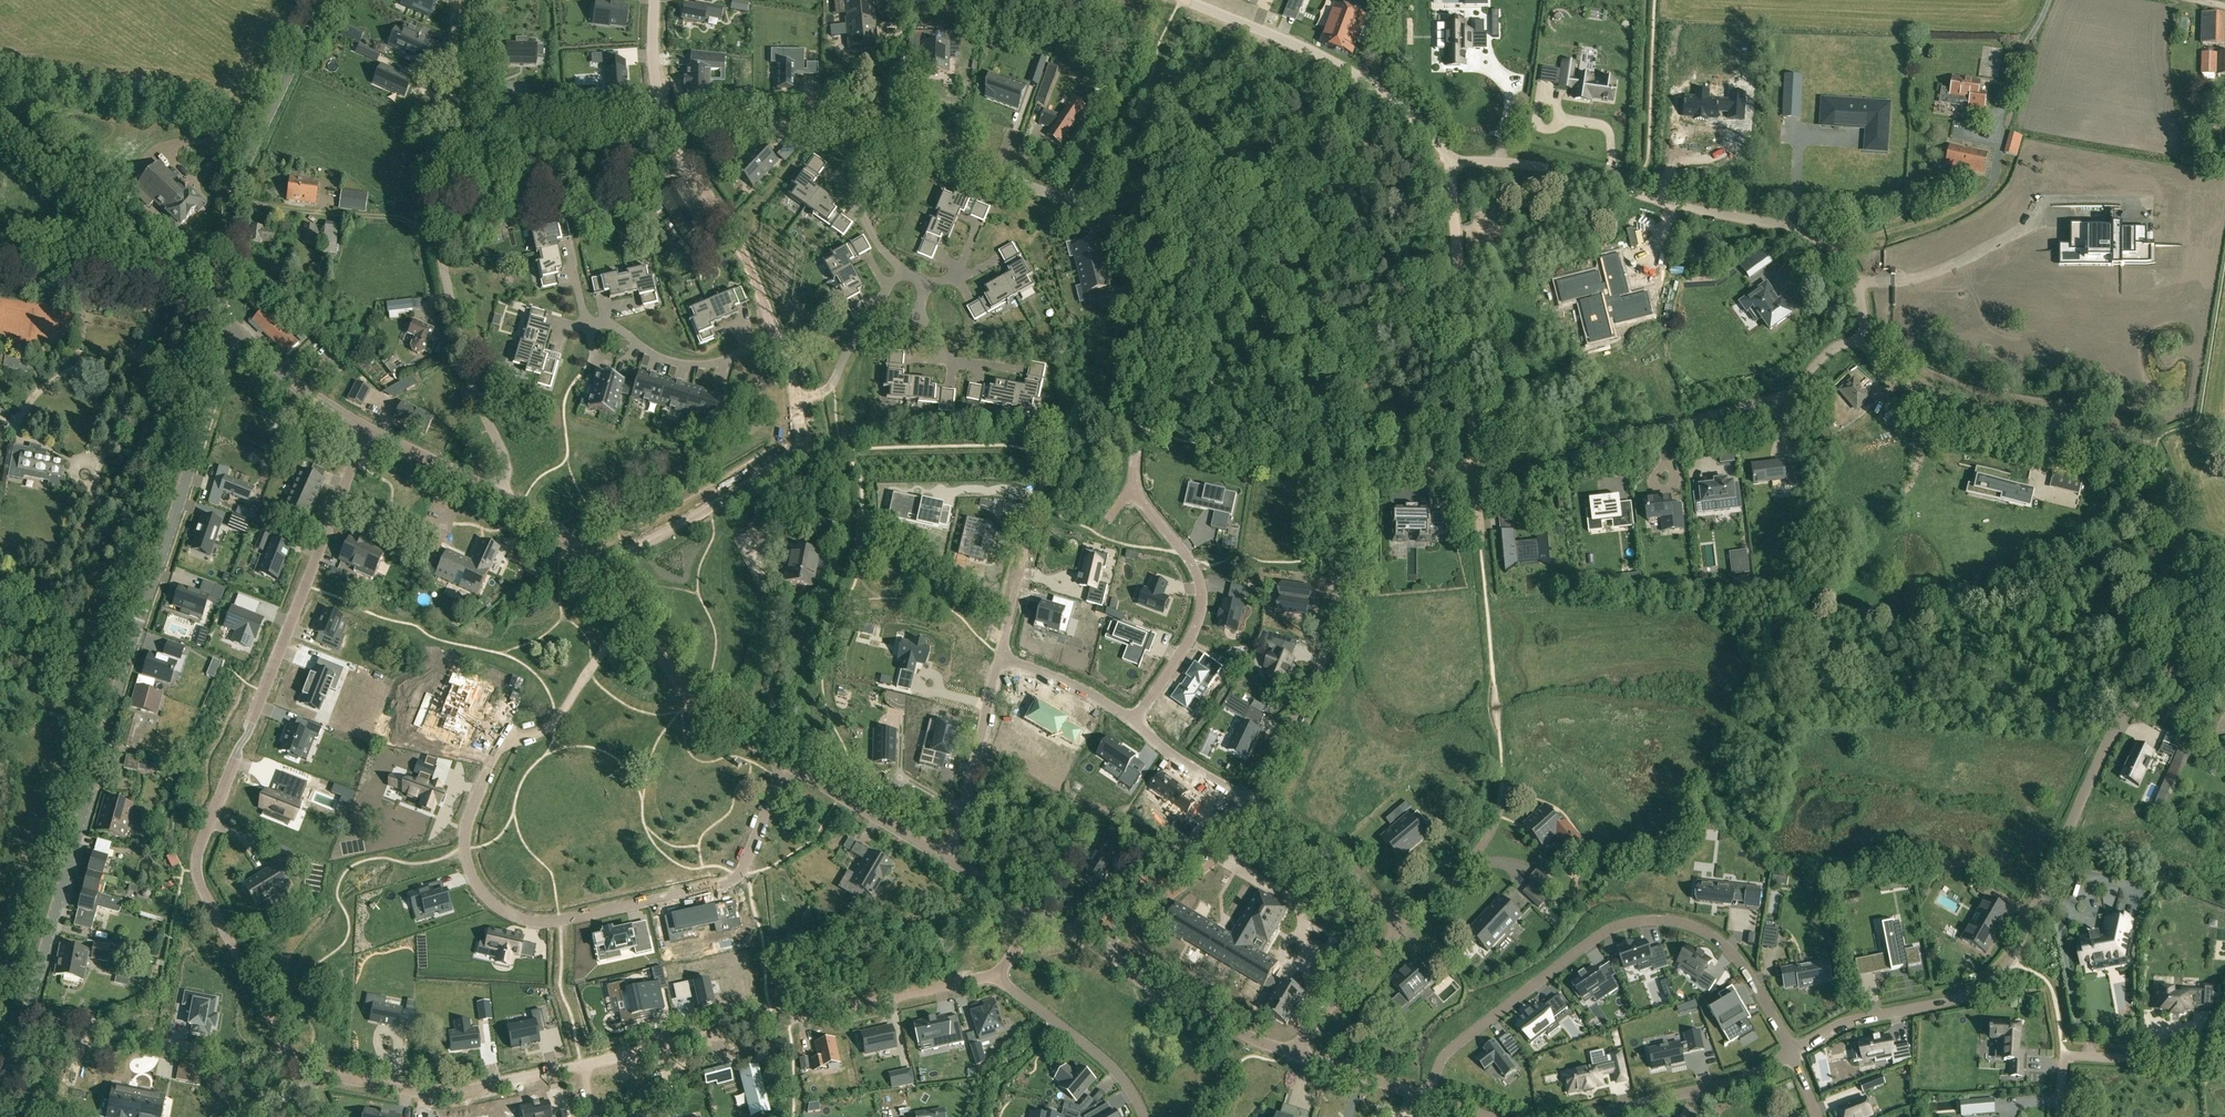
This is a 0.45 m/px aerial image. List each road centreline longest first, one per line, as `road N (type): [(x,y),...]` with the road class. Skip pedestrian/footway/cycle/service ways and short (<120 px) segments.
road 1 (unclassified): [(1867,338),(1873,360),(1928,394),(2114,434),(2154,453),(2167,476),(2180,564),(2170,655),(2109,739),(2009,963)]
road 2 (residential): [(662,125),(868,131),(1114,219),(1151,243),(1311,394),(1340,477)]
road 3 (unclassified): [(0,1107),(229,325)]
road 4 (residential): [(298,1069),(206,896),(196,862),(368,434)]
road 5 (residential): [(783,766),(740,875),(724,886),(551,922),(502,910),(469,870),(470,813),(497,751)]
road 6 (residential): [(1792,1052),(1720,941),(1650,920),(1596,939),(1451,1048),(1427,1100)]
road 7 (unclassified): [(1450,162),(1553,169),(1795,231),(1853,273),(1867,338)]
road 8 (residential): [(998,974),(581,1066)]
road 9 (residential): [(494,492),(498,470),(436,233),(437,205),(470,142)]
road 10 (residential): [(1340,477),(1332,631),(1258,802)]
road 11 (unclassified): [(213,310),(228,282),(244,165),(326,0)]
road 12 (residential): [(1185,0),(1355,74),(1414,119),(1450,162)]
road 13 (residential): [(1450,162),(1476,470)]
road 14 (residential): [(1867,338),(1826,353),(1781,396),(1593,446)]
road 15 (unclassified): [(213,310),(0,111)]
road 16 (residential): [(581,1066),(446,1094),(298,1069)]
road 17 (residential): [(796,400),(800,433),(791,453),(747,487),(598,569)]
road 18 (residential): [(598,569),(693,701),(783,766)]
road 19 (residential): [(1138,486),(1188,556),(1203,598),(1184,651),(1134,721)]
road 20 (residential): [(662,125),(726,221),(781,348)]
road 21 (residential): [(2009,963),(1964,997),(1855,1020),(1792,1052)]
road 22 (residential): [(1792,1052),(1735,1081),(1580,1116)]
road 23 (unclassified): [(2059,1116),(2064,1055),(2224,1064)]
road 24 (residential): [(1258,802),(1206,870),(1104,953)]
road 25 (residential): [(1104,953),(1239,1035),(1292,1053)]
road 26 (residential): [(781,348),(708,365),(668,363),(625,332),(586,319)]
road 27 (residential): [(949,861),(1000,661)]
road 28 (residential): [(998,974),(1108,1067),(1145,1116)]
road 29 (residential): [(470,142),(509,124),(662,125)]
road 30 (residential): [(783,766),(949,861)]
road 31 (residential): [(1502,781),(1496,818),(1472,859),(1401,931)]
road 32 (residential): [(1000,661),(1039,487)]
road 33 (residential): [(229,325),(306,397),(368,434)]
road 34 (residential): [(1292,1053),(1401,931)]
road 35 (residential): [(796,400),(830,386),(852,343),(872,326),(915,311)]
road 36 (track): [(151,251),(112,265),(0,249)]
road 37 (residential): [(1258,802),(1193,771),(1134,721)]
road 38 (residential): [(470,142),(448,109),(457,0)]
road 39 (residential): [(1134,721),(1052,675),(1000,661)]
road 40 (residential): [(1292,1053),(1427,1100)]
road 41 (residential): [(368,434),(494,492)]
road 42 (residential): [(1401,931),(1306,831)]
road 43 (residential): [(1476,470),(1340,477)]
road 44 (residential): [(494,492),(562,532),(598,569)]
road 45 (residential): [(655,0),(662,125)]

